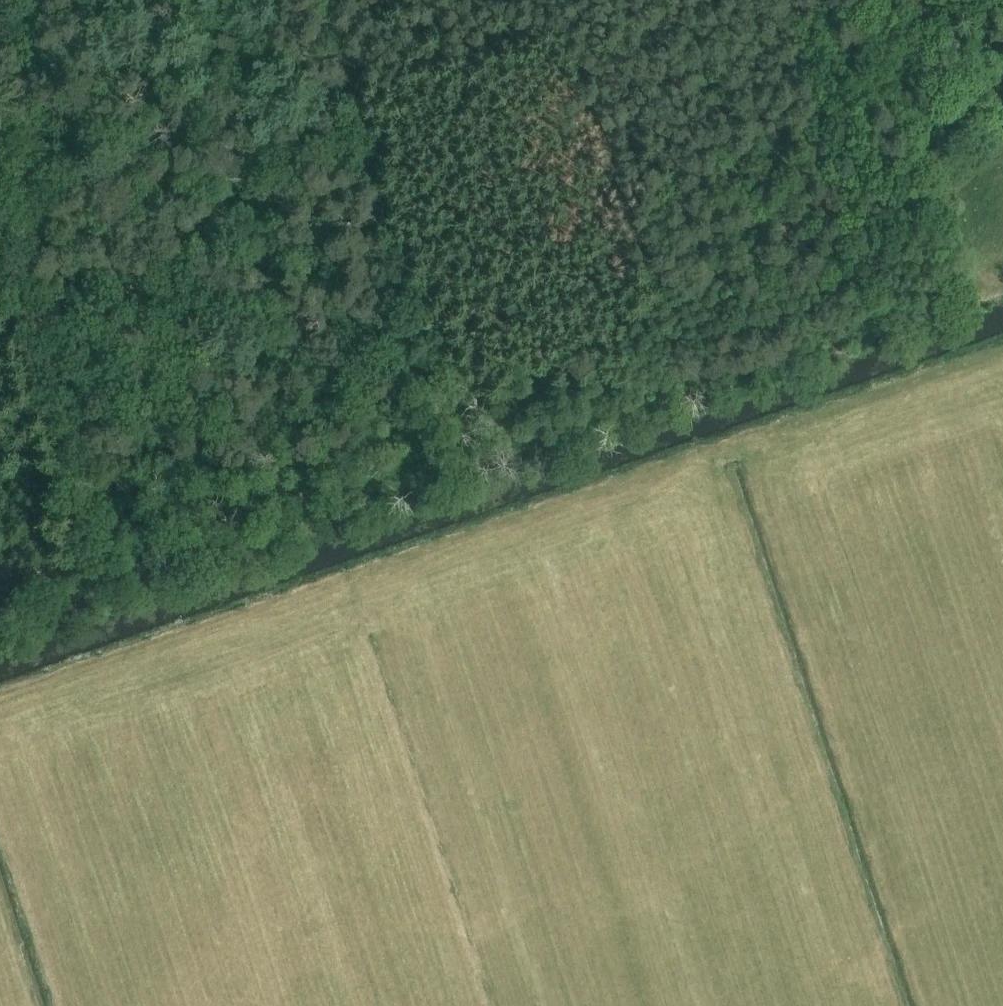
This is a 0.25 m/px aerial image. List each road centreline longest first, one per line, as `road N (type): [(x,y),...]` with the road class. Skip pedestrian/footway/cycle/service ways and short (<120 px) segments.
road 1 (track): [(0,639),(174,579),(226,525),(442,439),(311,0)]

